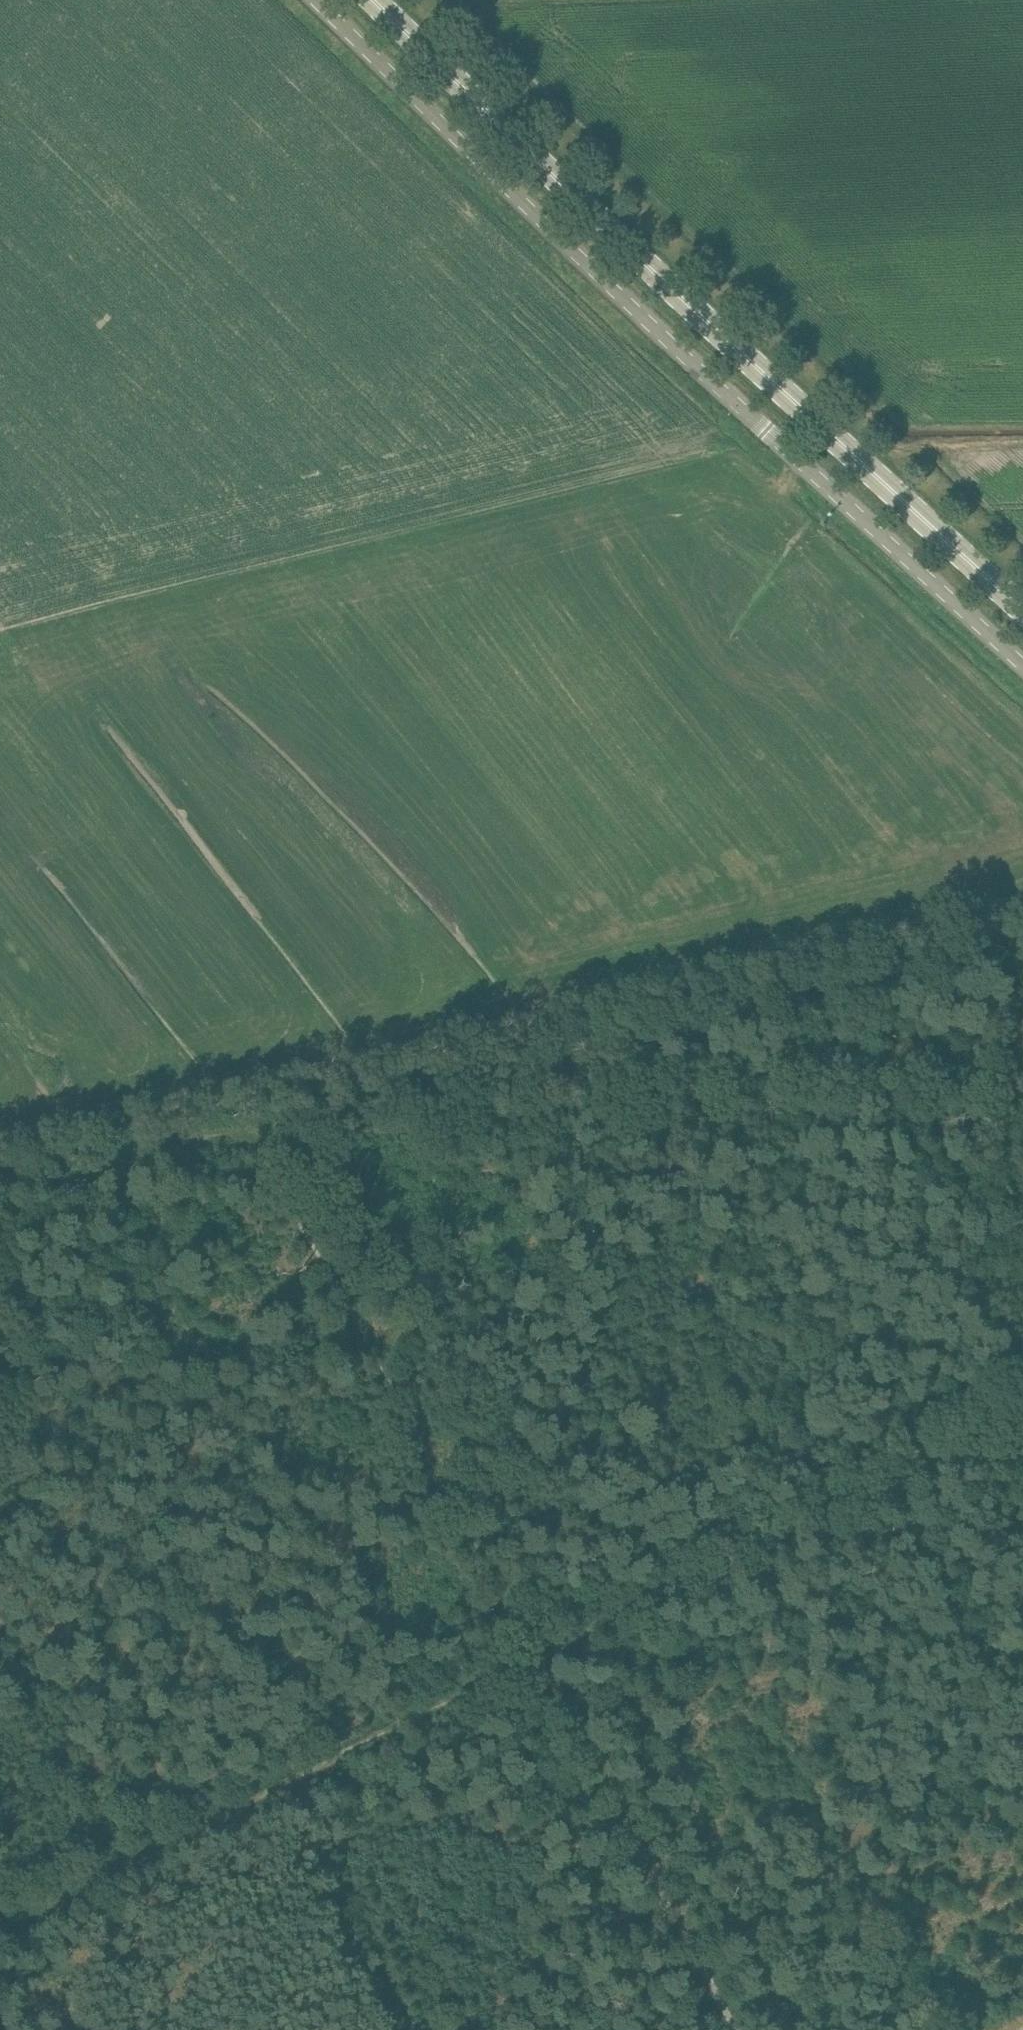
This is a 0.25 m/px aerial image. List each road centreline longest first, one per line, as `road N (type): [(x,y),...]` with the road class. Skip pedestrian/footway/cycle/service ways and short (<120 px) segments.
road 1 (unclassified): [(1022,665),(562,243),(316,0)]
road 2 (primary): [(1022,609),(581,203),(373,0)]

